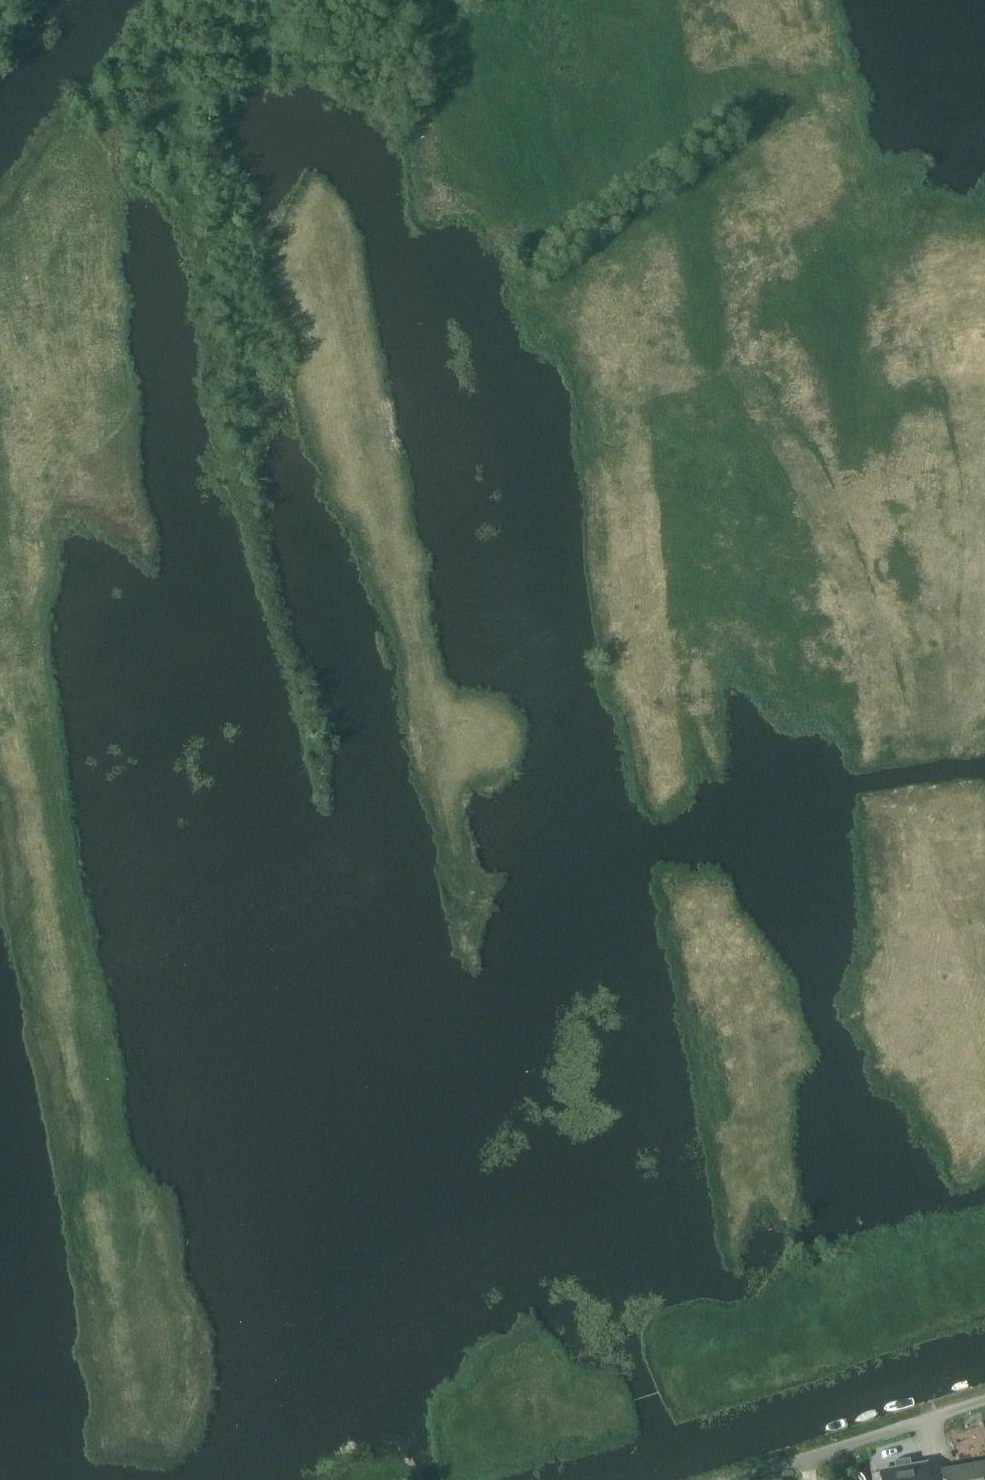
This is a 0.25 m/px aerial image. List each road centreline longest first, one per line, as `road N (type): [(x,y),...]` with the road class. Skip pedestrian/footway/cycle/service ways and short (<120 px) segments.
road 1 (unclassified): [(738,1479),(984,1401)]

